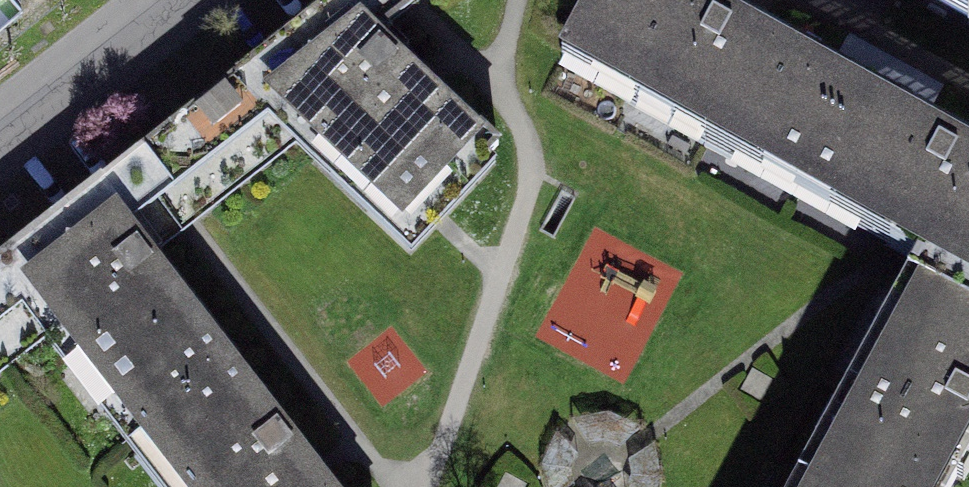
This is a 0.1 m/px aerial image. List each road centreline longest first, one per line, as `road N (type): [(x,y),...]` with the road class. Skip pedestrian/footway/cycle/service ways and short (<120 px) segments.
road 1 (residential): [(135,0),(0,106)]

